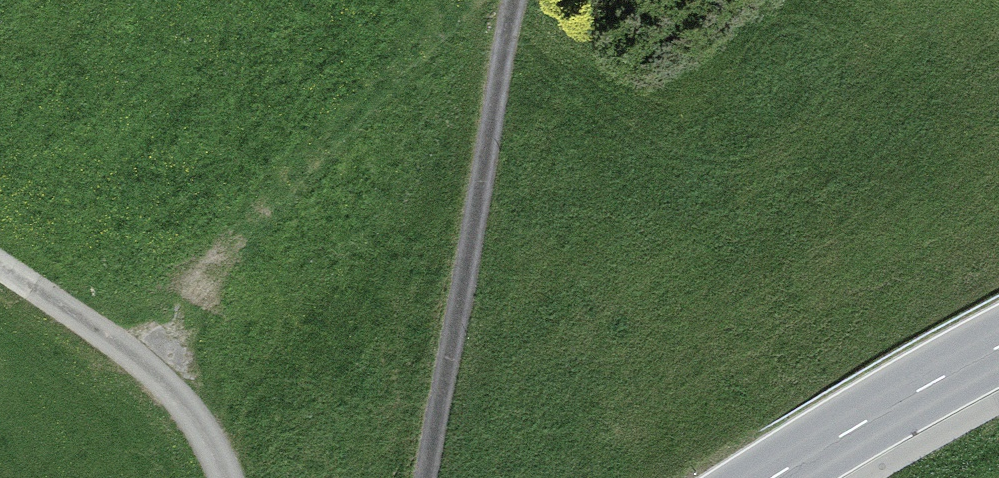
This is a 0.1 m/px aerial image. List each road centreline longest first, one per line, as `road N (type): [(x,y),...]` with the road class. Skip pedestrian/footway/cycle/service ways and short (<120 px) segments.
road 1 (track): [(439,477),(524,0)]
road 2 (residential): [(0,270),(122,352),(207,437),(226,477)]
road 3 (secondary): [(773,477),(998,349)]

